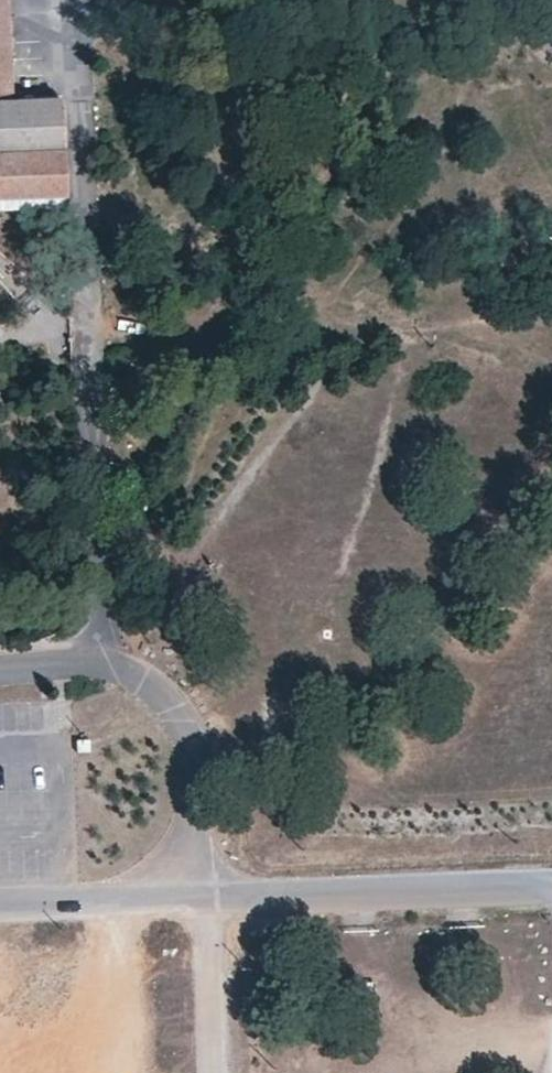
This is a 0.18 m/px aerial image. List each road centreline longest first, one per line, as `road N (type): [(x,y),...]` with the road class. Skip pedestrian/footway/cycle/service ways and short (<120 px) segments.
road 1 (residential): [(0,671),(103,662),(145,683),(168,708),(190,748),(199,896)]
road 2 (residential): [(551,883),(199,896)]
road 3 (residential): [(199,896),(0,906)]

